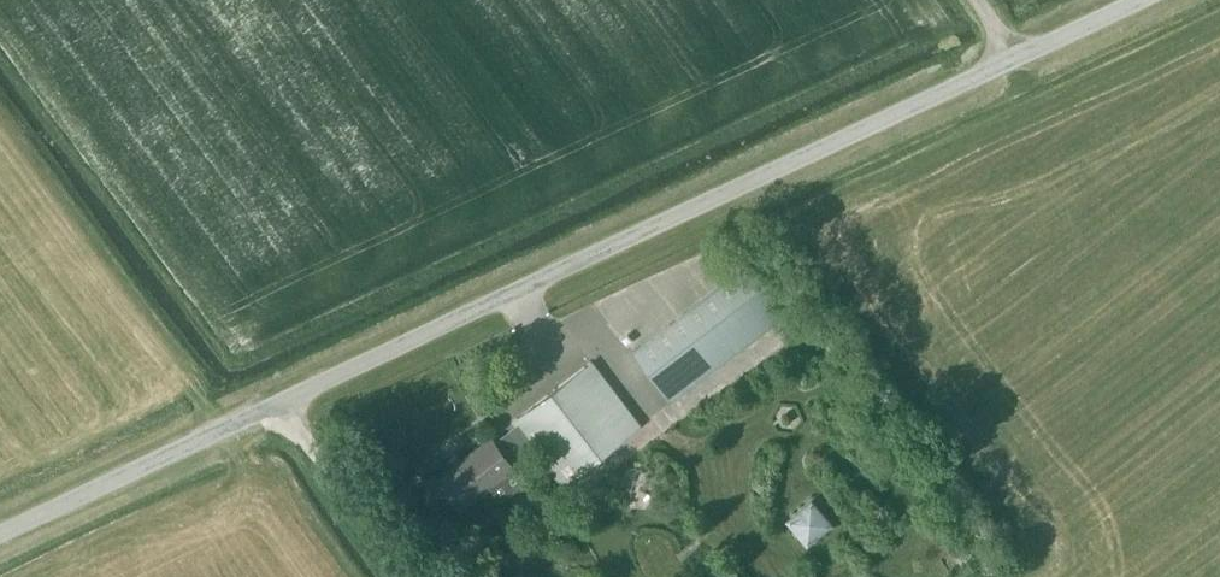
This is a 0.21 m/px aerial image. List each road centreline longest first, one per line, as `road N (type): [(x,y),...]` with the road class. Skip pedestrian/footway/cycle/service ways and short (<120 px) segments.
road 1 (unclassified): [(0,533),(1021,56)]
road 2 (track): [(411,576),(278,401)]
road 3 (unclassified): [(1021,56),(1142,0)]

